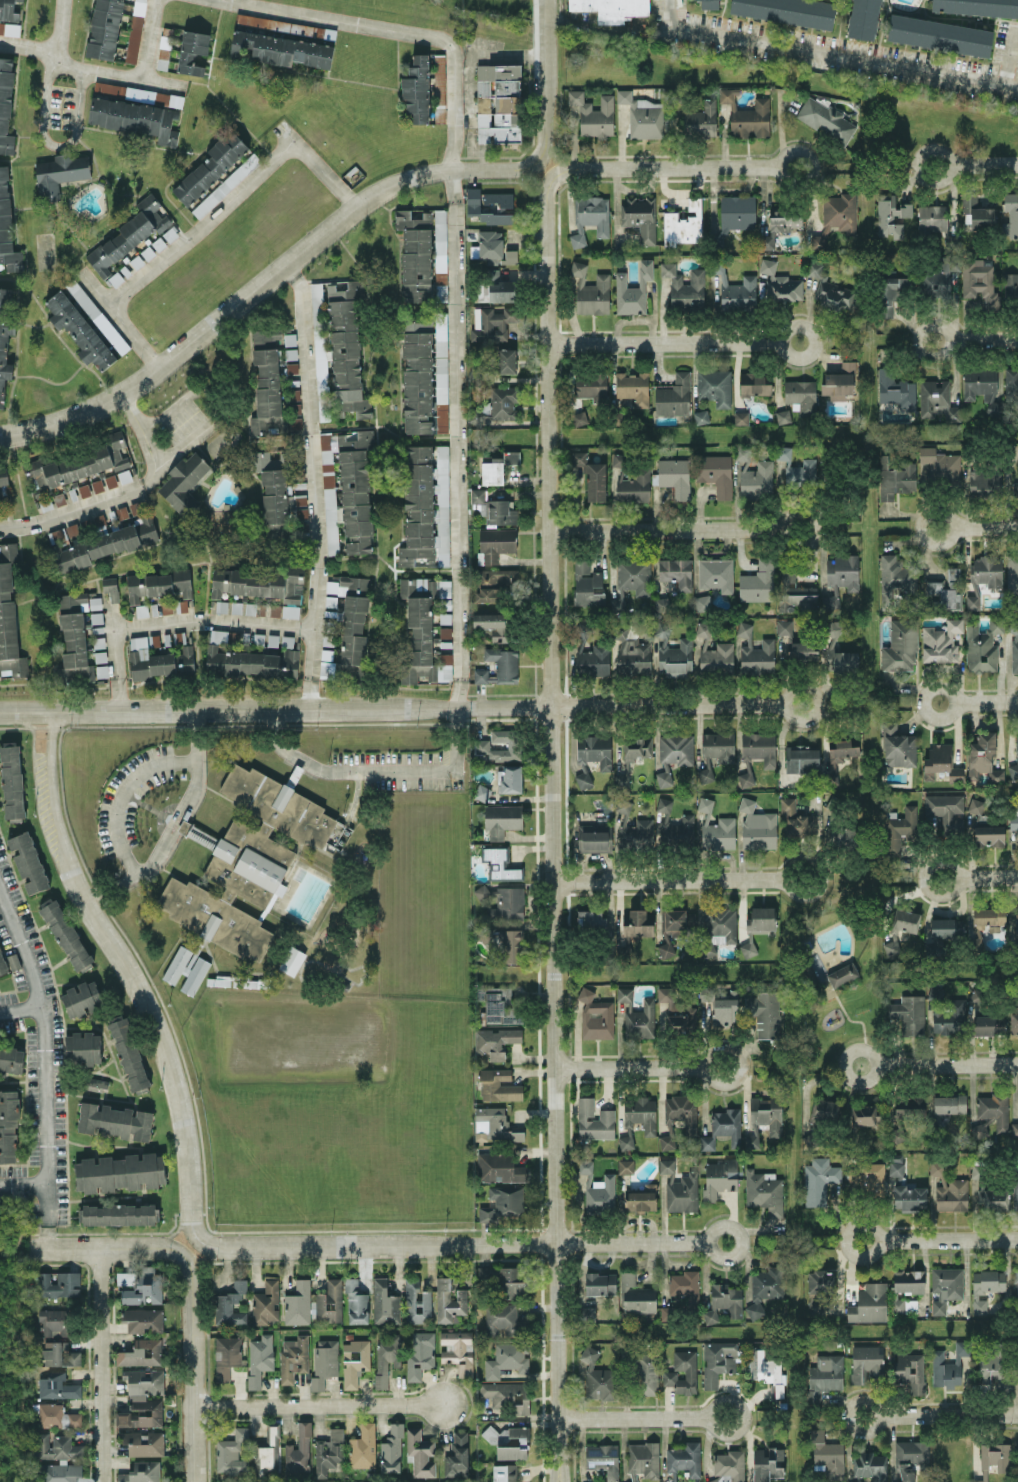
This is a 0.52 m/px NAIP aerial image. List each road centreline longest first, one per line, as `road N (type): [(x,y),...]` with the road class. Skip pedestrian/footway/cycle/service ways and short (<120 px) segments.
road 1 (residential): [(557,169),(547,184),(560,1481)]
road 2 (residential): [(784,703),(48,711)]
road 3 (residential): [(545,155),(531,166),(420,175),(379,191),(158,373),(70,419),(0,435)]
road 4 (residential): [(48,711),(51,800),(65,849),(150,1010),(173,1074),(199,1239)]
road 5 (residential): [(707,1242),(221,1246),(199,1239)]
road 6 (residential): [(1017,85),(672,28),(671,0)]
road 7 (residential): [(444,1403),(194,1404)]
road 8 (residential): [(785,528),(550,530)]
road 9 (residential): [(100,1247),(102,1481)]
road 10 (residential): [(781,340),(549,343)]
road 11 (residential): [(779,879),(554,882)]
road 12 (residential): [(195,1481),(192,1278),(185,1258)]
road 13 (residential): [(779,164),(557,169)]
road 14 (residential): [(185,1258),(158,1246),(21,1247)]
road 15 (residential): [(545,0),(545,155)]
road 16 (residential): [(706,1067),(556,1068)]
road 17 (residential): [(709,1417),(559,1417)]
road 18 (residential): [(1017,1063),(873,1065)]
road 19 (residential): [(1017,1239),(876,1241)]
road 20 (residential): [(1017,1414),(876,1415)]
road 21 (residential): [(779,879),(800,899),(820,878),(799,858),(779,879)]

